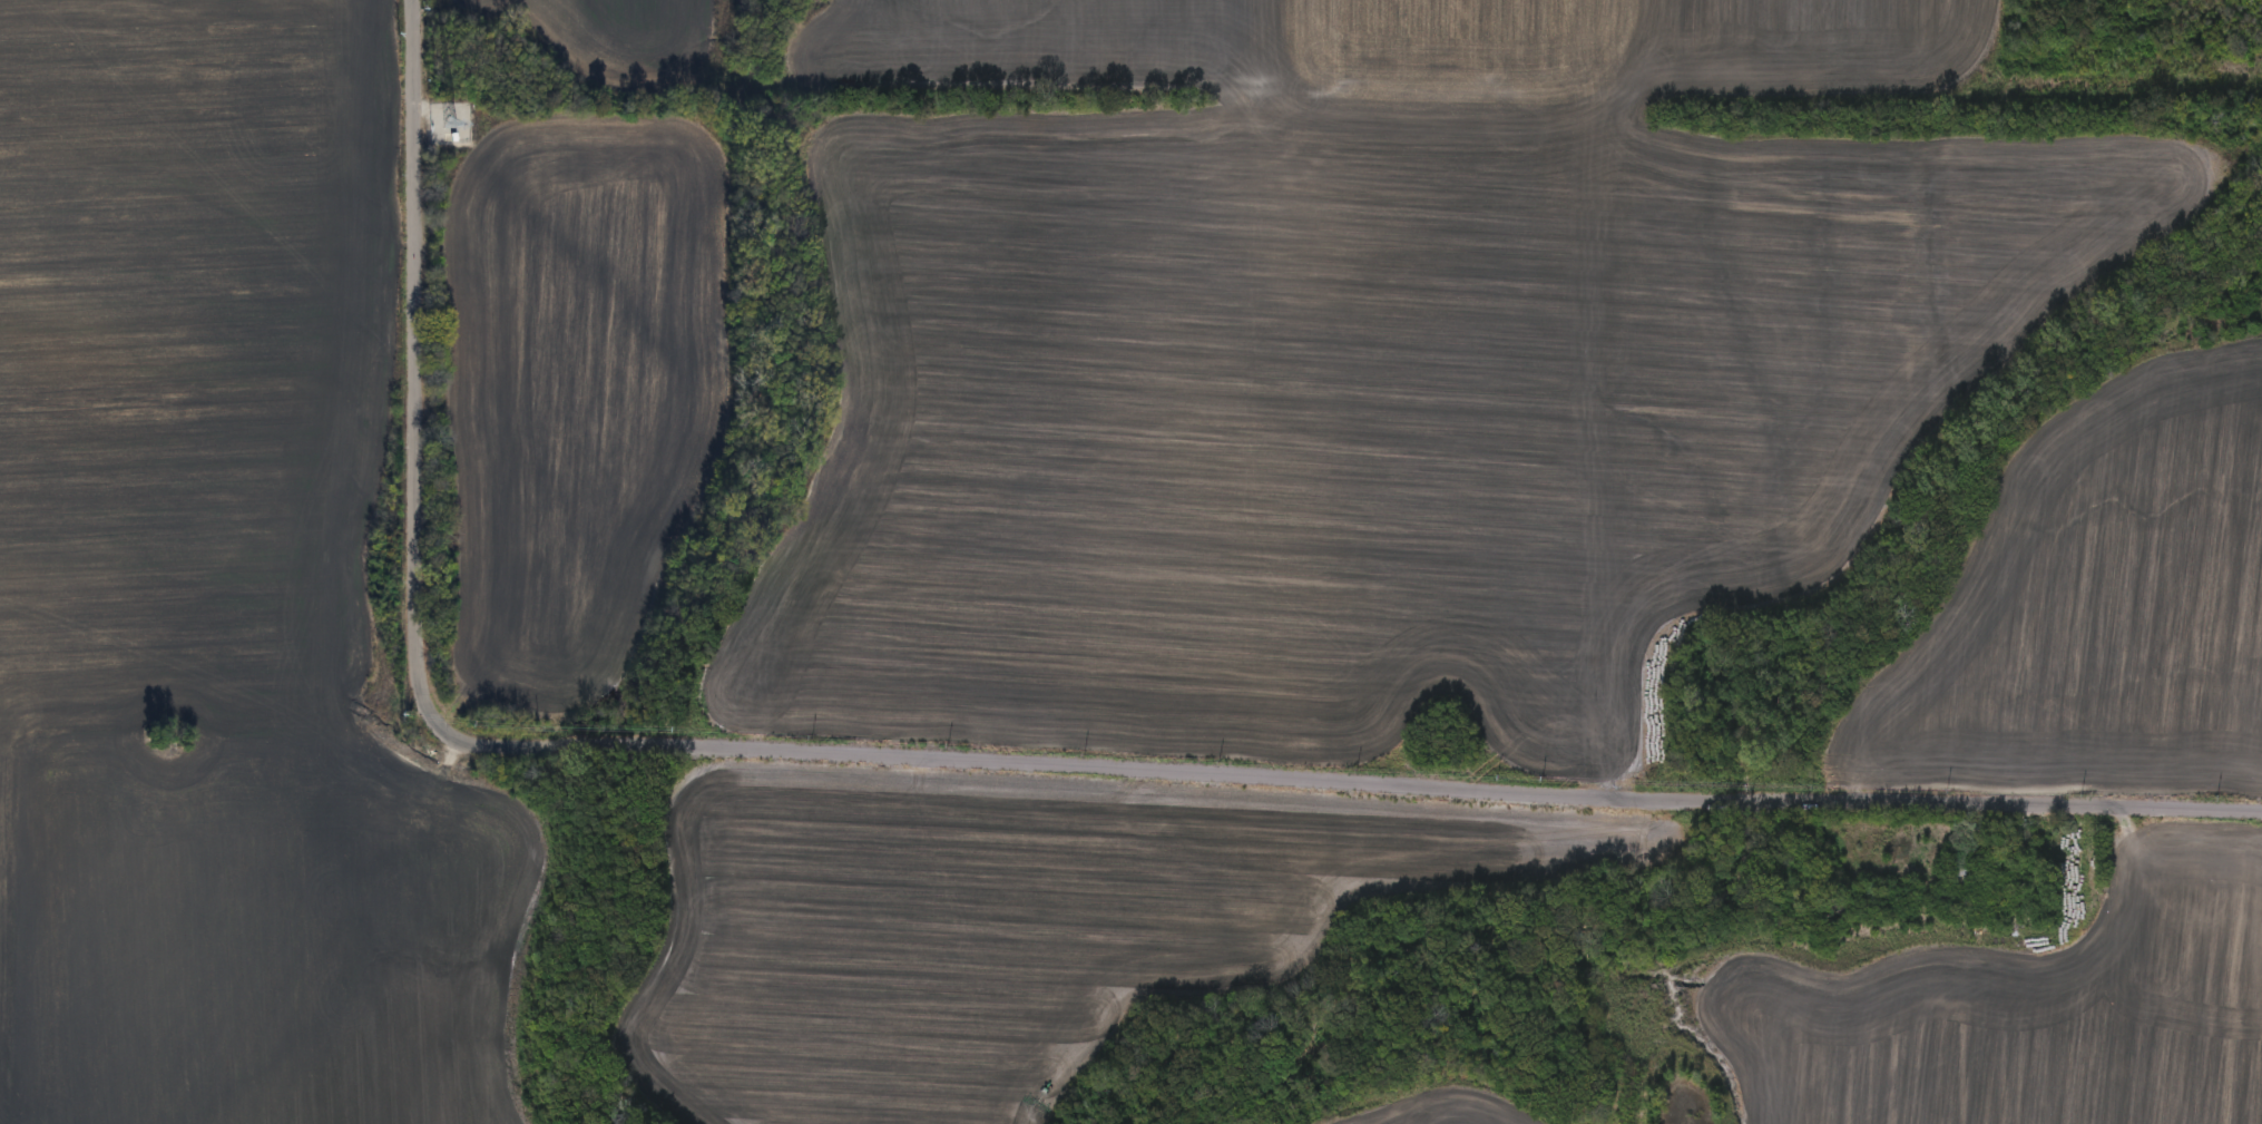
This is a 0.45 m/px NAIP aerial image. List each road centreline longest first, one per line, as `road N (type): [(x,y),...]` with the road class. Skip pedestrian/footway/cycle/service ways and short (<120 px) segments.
road 1 (residential): [(411,0),(415,658),(427,710),(453,736),(1616,798),(2261,818)]

